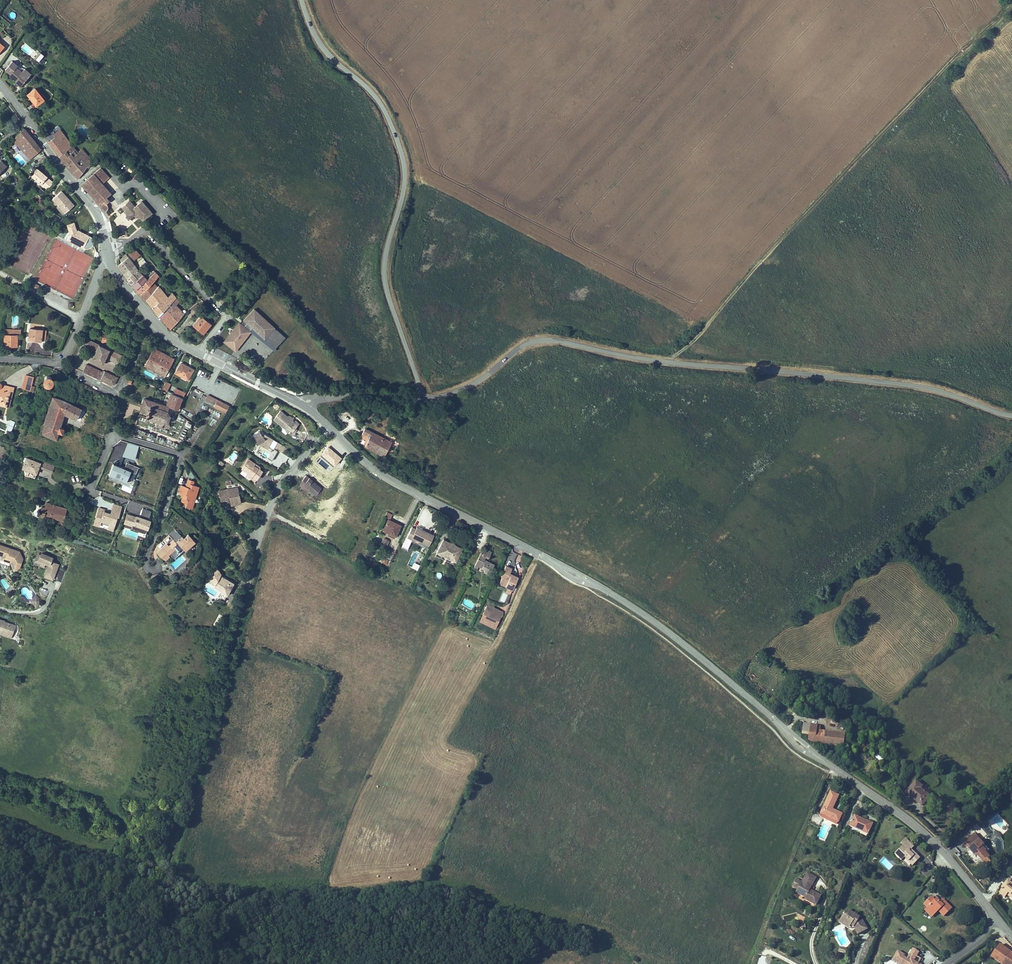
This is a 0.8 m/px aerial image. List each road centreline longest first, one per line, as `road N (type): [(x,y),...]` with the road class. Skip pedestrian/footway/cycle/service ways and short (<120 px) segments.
road 1 (unclassified): [(1011,416),(925,388),(651,360),(546,340),(523,346),(465,388),(423,399)]
road 2 (tertiary): [(772,718),(648,618),(384,476),(329,427)]
road 3 (track): [(1011,6),(666,362)]
road 4 (unclassified): [(423,399),(384,281),(402,191),(399,144),(377,97),(322,46),(302,0)]
road 5 (track): [(164,963),(159,898),(256,551)]
road 6 (tertiary): [(996,919),(926,834),(825,762)]
road 7 (tertiary): [(104,239),(95,210),(0,85)]
road 8 (residential): [(128,241),(149,231),(224,311),(199,353)]
road 9 (residential): [(329,427),(281,482),(256,551)]
road 10 (residential): [(111,434),(178,457),(162,508)]
road 11 (unclassified): [(423,399),(303,405)]

